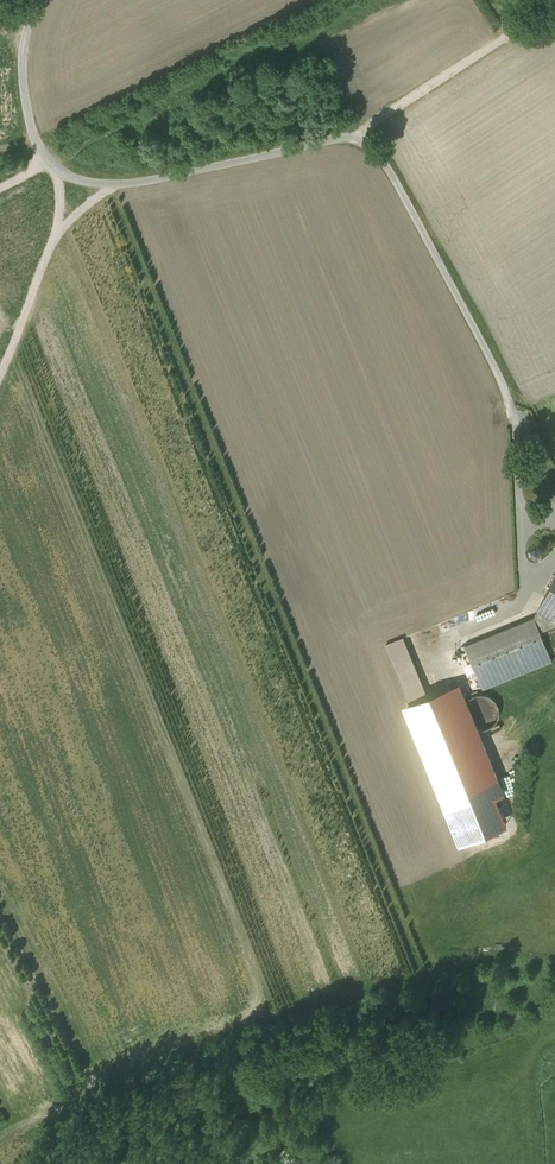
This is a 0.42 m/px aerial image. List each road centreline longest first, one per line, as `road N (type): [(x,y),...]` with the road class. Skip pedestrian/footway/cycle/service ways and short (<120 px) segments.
road 1 (unclassified): [(36,0),(22,59),(26,106),(34,141),(74,179),(121,186),(363,131),(377,145),(511,398),(520,519)]
road 2 (track): [(363,131),(554,5)]
road 3 (track): [(0,385),(58,238)]

